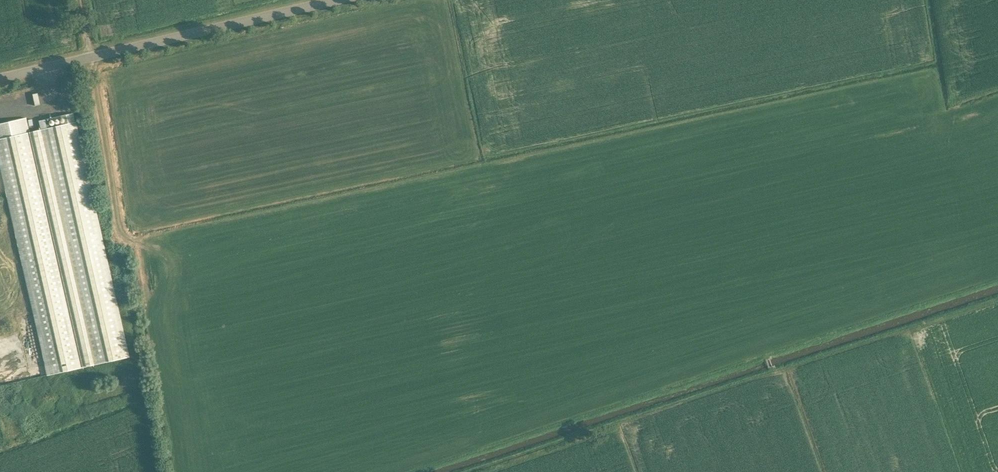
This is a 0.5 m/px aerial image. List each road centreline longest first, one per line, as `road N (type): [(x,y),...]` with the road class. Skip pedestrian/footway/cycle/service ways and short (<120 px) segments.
road 1 (unclassified): [(0,82),(368,0)]

